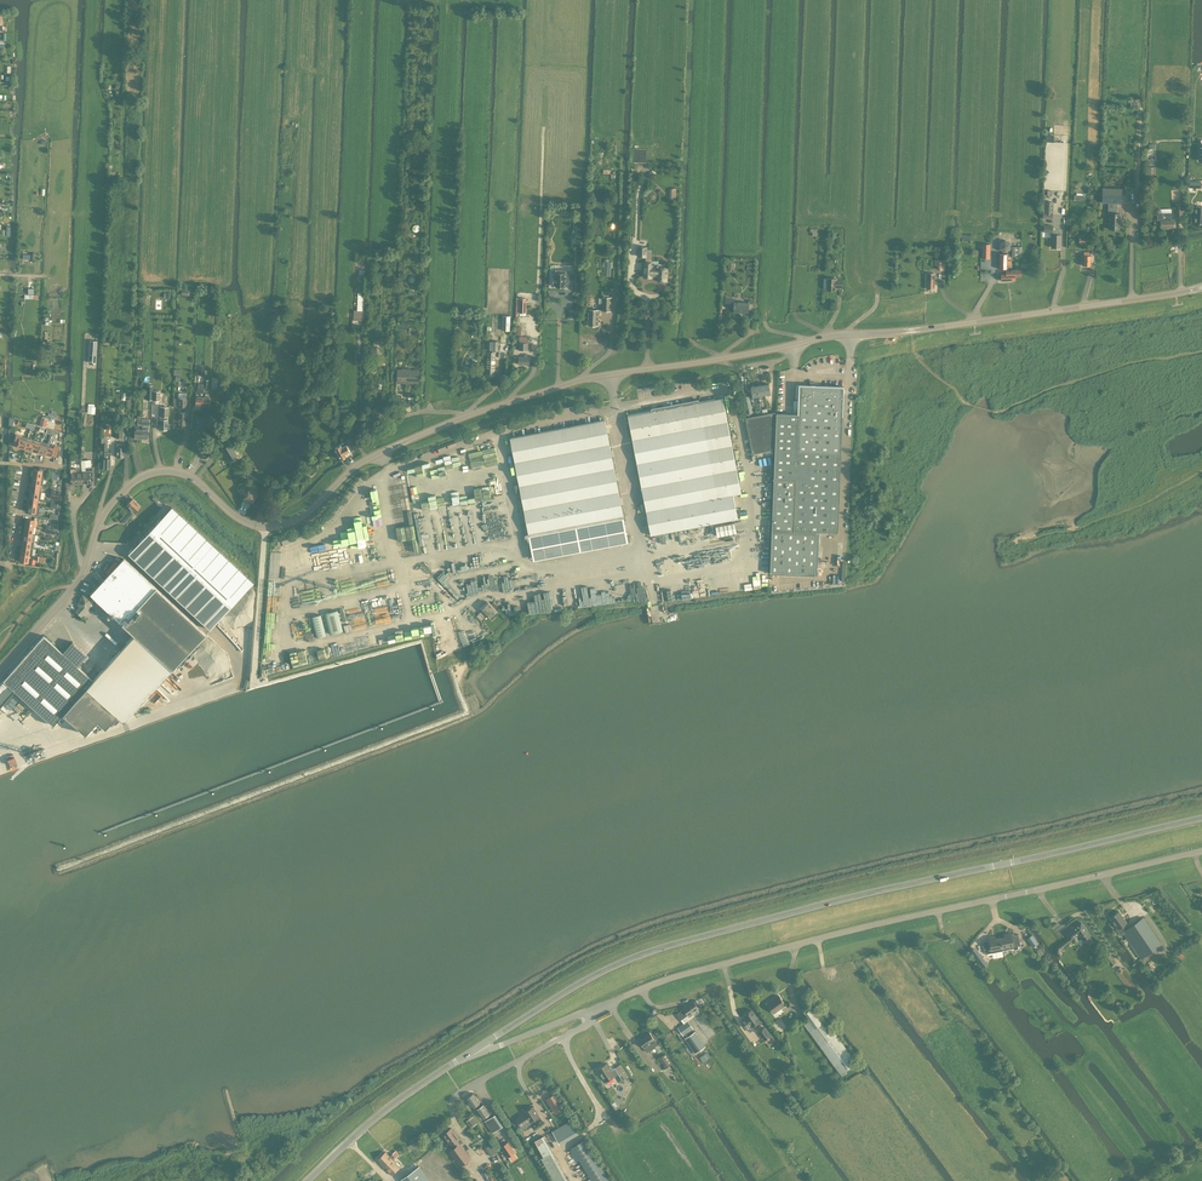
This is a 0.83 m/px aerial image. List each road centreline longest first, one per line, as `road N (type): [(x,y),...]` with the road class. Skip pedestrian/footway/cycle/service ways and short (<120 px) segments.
road 1 (tertiary): [(0,669),(74,587),(111,505),(150,473),(180,473),(244,522),(273,527),(306,514),(379,454),(587,378),(839,335),(912,331),(1201,287)]
road 2 (secondary): [(465,1056),(582,983),(649,954),(1201,819)]
road 3 (unclassified): [(604,1005),(663,981),(814,940),(1201,852)]
road 4 (secondary): [(310,1180),(365,1127),(465,1056)]
road 5 (residential): [(604,1005),(592,1020),(470,1086),(452,1108)]
road 6 (unclassified): [(465,1056),(604,1005)]
road 7 (track): [(619,168),(614,313)]

